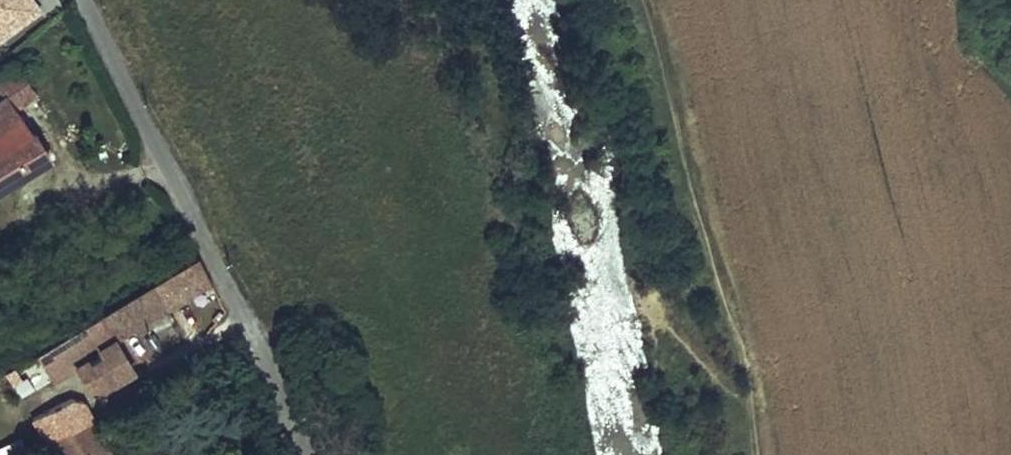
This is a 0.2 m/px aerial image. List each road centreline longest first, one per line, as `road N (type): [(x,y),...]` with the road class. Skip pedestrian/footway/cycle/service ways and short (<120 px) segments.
road 1 (residential): [(84,0),(311,454)]

